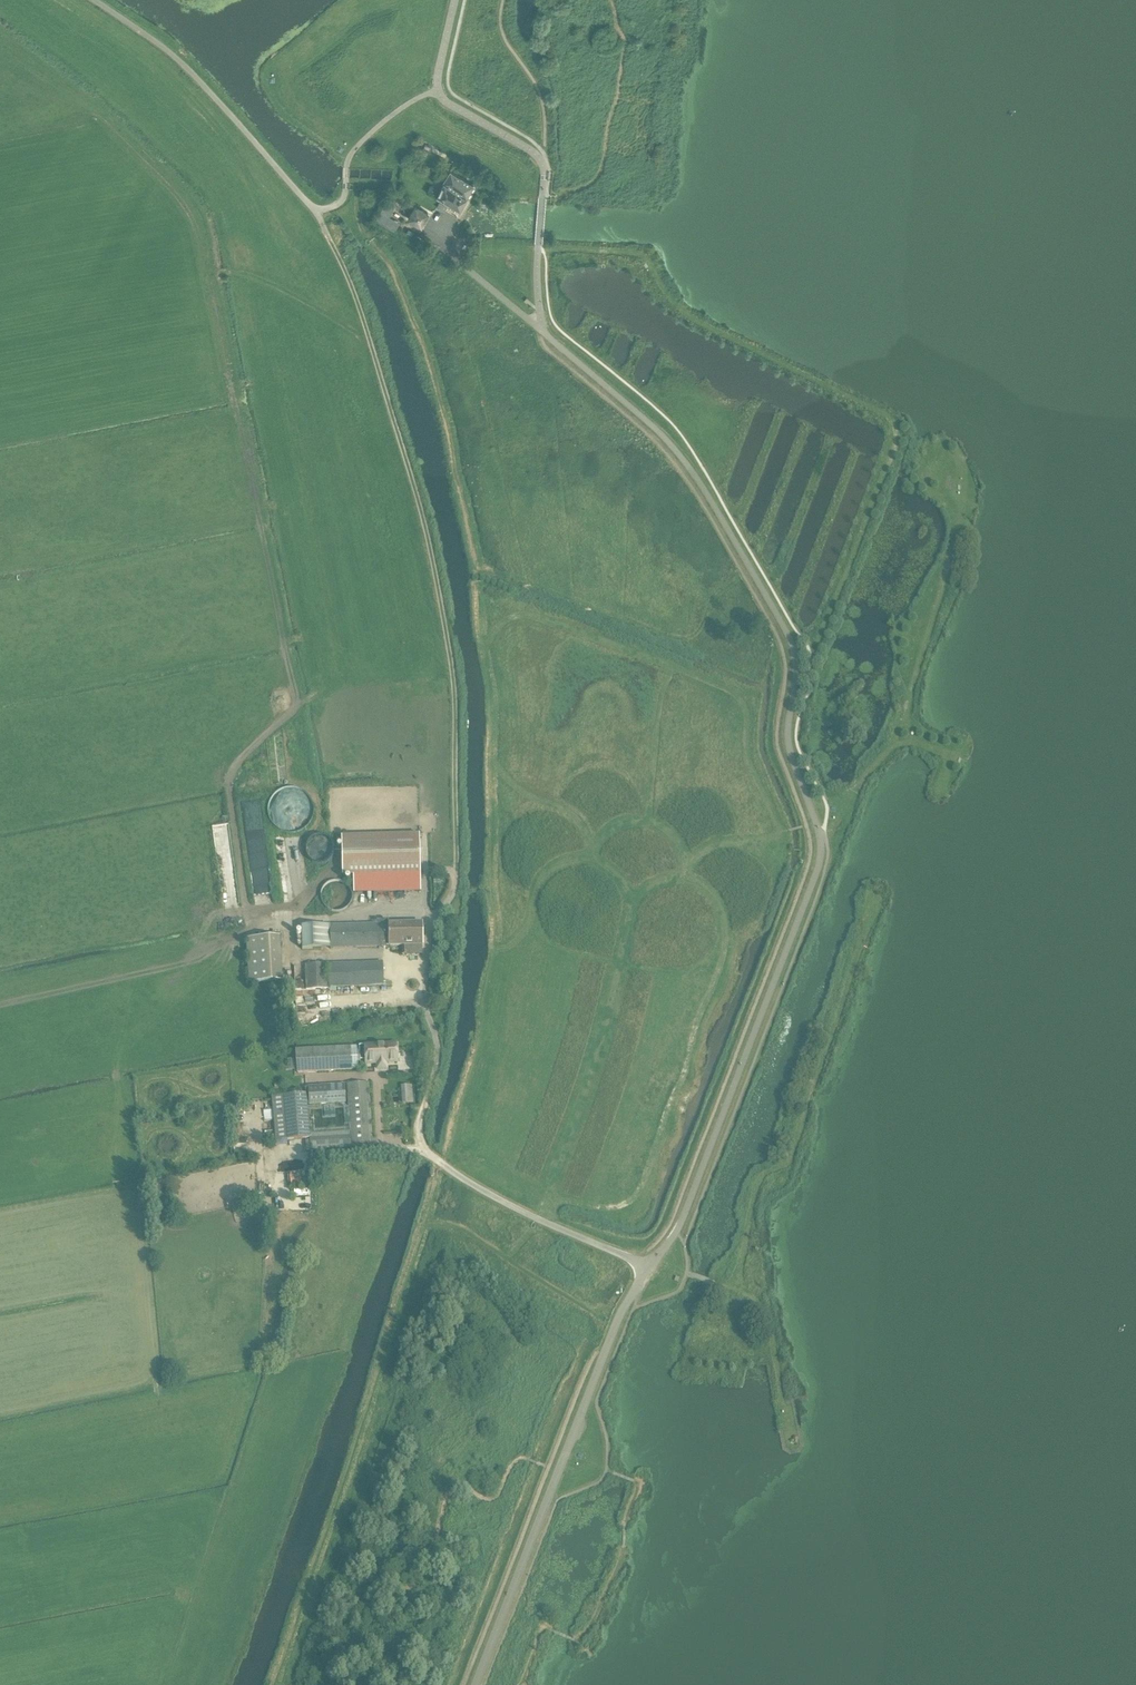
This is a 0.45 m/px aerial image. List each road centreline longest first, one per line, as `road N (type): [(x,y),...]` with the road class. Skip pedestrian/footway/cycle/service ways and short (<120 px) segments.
road 1 (track): [(253,933),(233,787),(269,735),(329,688),(299,522),(289,508),(259,512)]
road 2 (track): [(375,350),(261,281),(213,276)]

